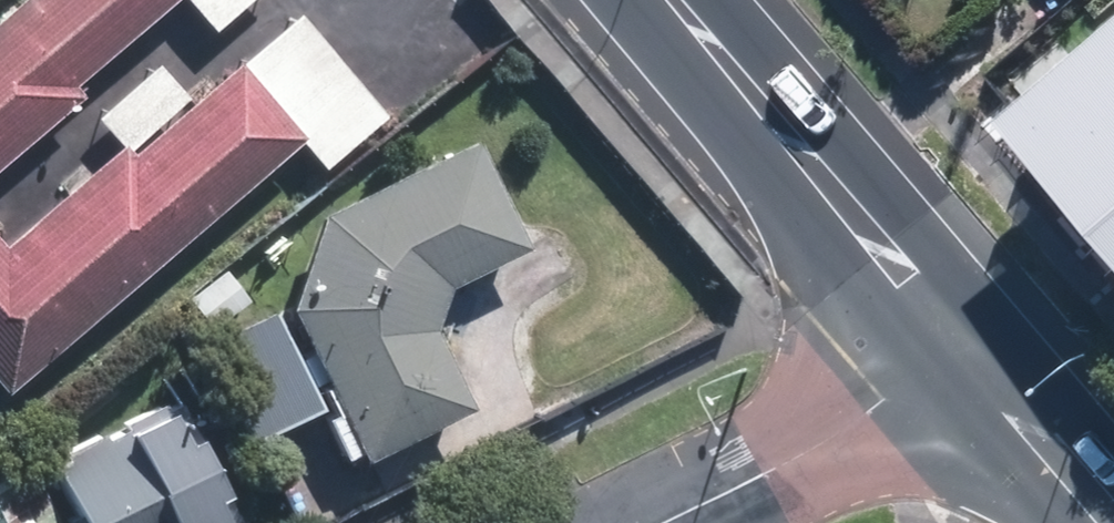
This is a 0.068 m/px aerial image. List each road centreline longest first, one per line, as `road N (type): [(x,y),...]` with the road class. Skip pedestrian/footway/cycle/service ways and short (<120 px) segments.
road 1 (secondary): [(672,0),(962,348)]
road 2 (tertiary): [(663,522),(810,452),(962,348)]
road 3 (secondary): [(962,348),(1112,522)]

